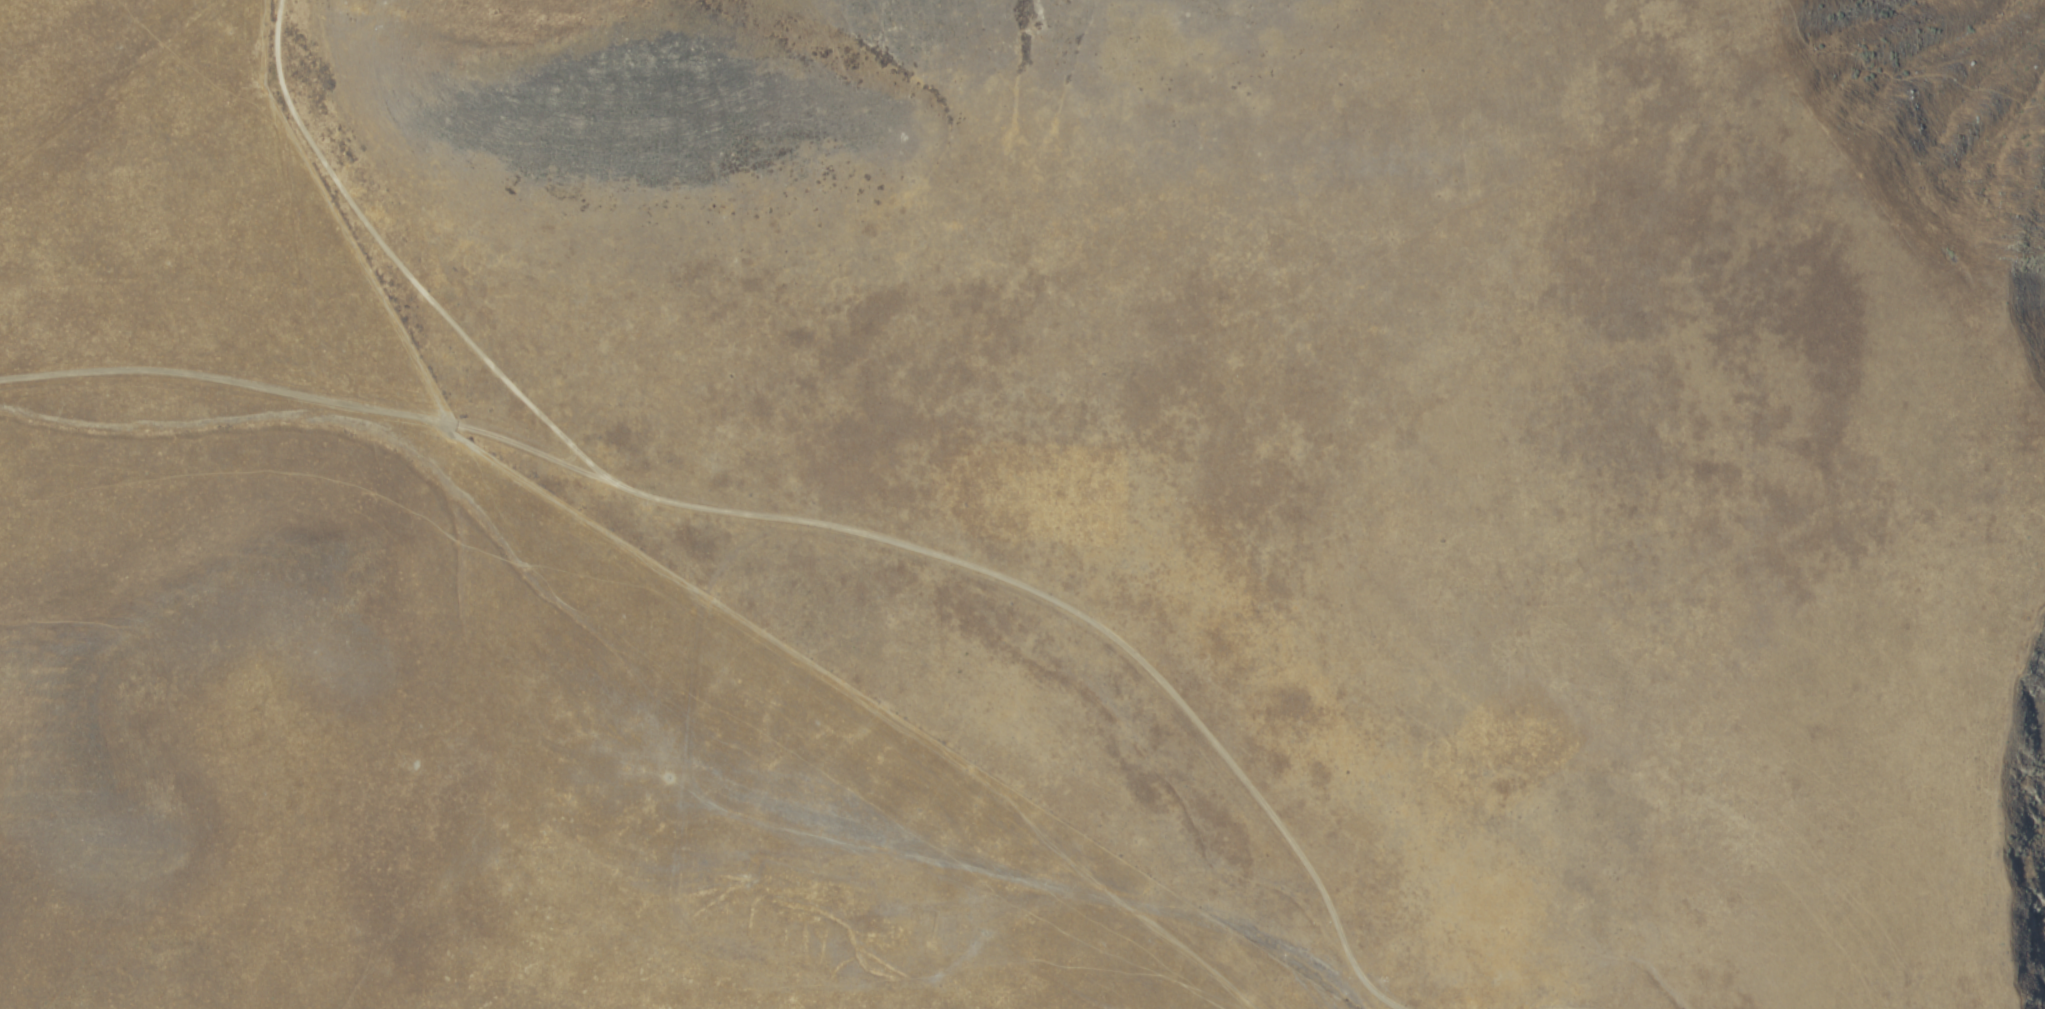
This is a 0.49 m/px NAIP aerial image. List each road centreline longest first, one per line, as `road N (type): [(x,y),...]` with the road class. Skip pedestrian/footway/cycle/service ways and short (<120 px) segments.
road 1 (track): [(0,329),(261,342),(560,328),(580,261),(444,38),(436,0)]

